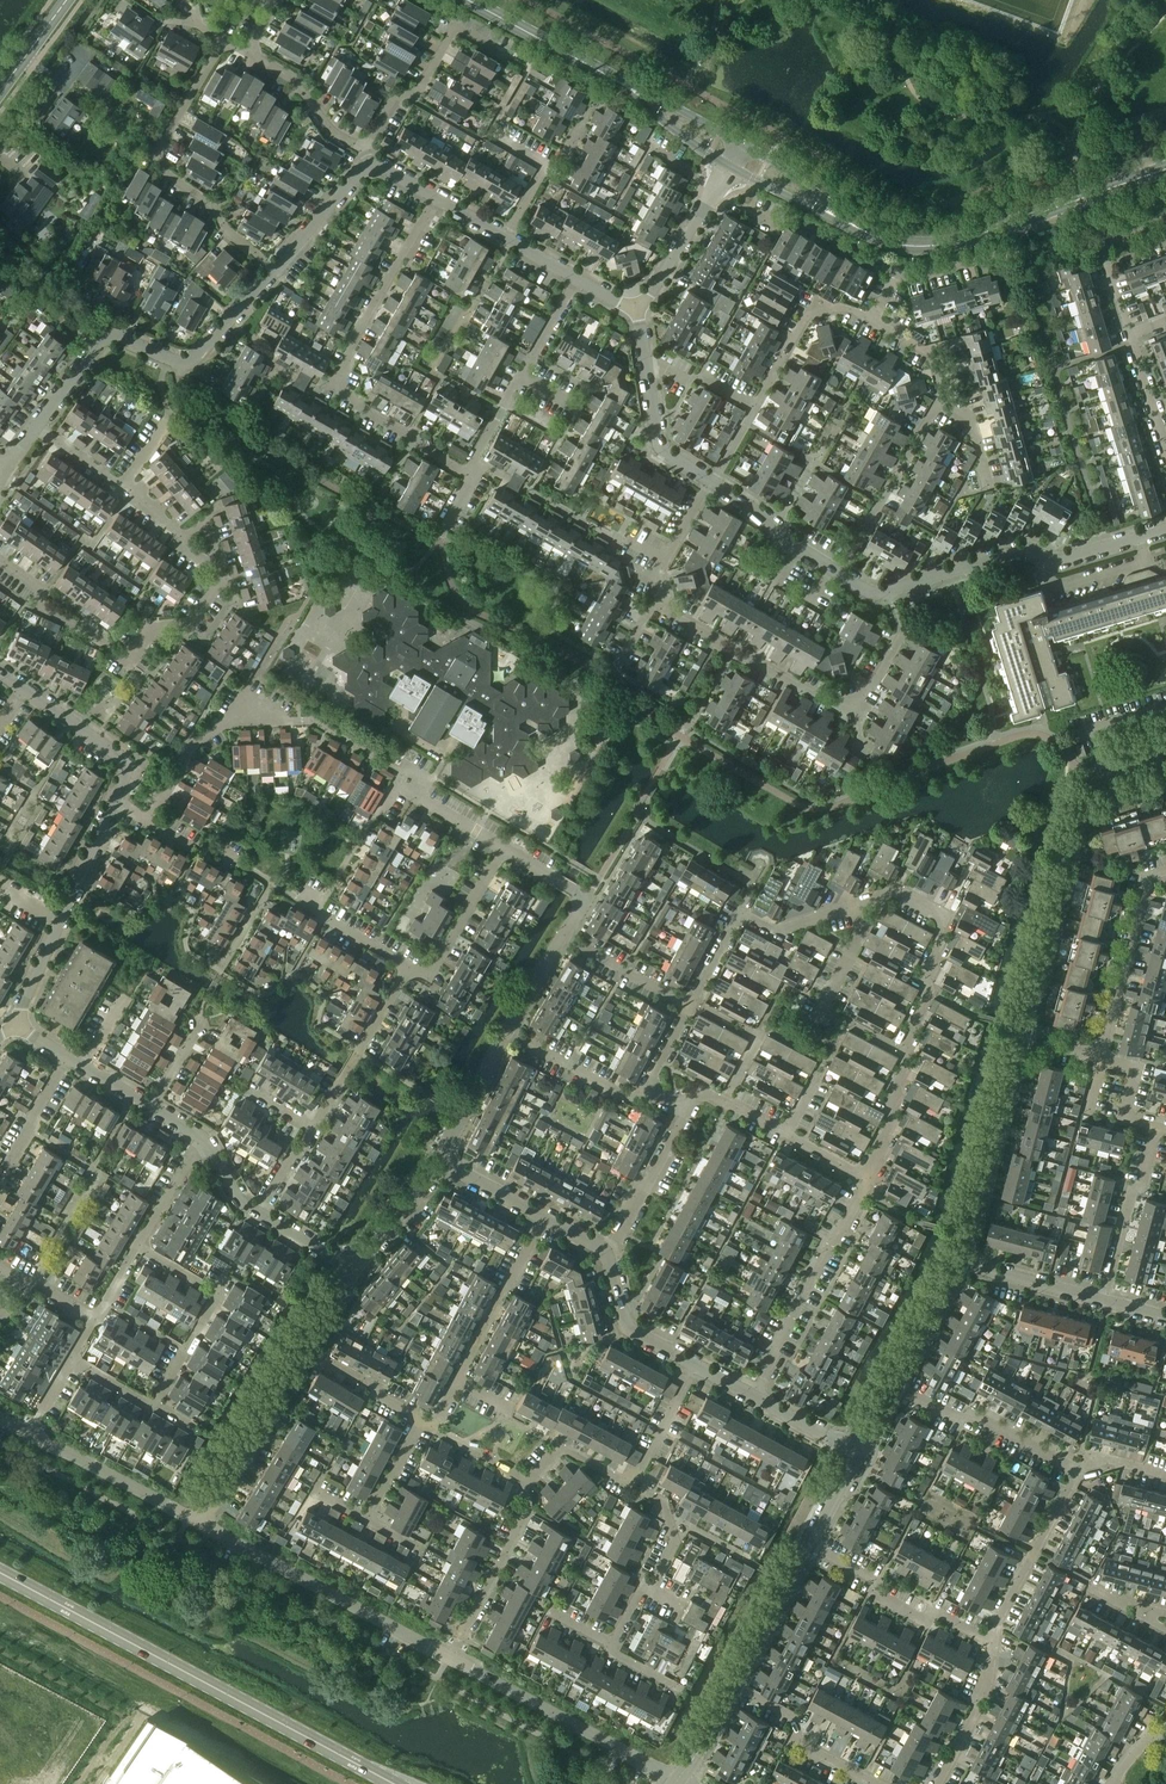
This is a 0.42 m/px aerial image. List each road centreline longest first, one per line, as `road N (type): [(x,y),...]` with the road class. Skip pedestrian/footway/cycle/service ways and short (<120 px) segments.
road 1 (residential): [(676,1781),(198,1522)]
road 2 (tertiary): [(394,1783),(0,1574)]
road 3 (residential): [(436,198),(328,388),(468,476)]
road 4 (residential): [(1022,1037),(1086,791),(1104,770),(1165,751)]
road 5 (secondary): [(1165,169),(962,240),(896,244),(858,228)]
road 6 (residential): [(274,269),(163,171),(157,155),(224,41),(246,51)]
road 7 (residential): [(0,565),(39,589),(42,608),(127,661),(151,626),(187,625),(221,576)]
road 8 (residential): [(1165,530),(1052,562),(1031,549),(890,591)]
road 9 (residential): [(258,1212),(408,965)]
road 10 (residential): [(869,1178),(906,1066),(903,1048),(929,989),(925,972),(943,914)]
road 11 (residential): [(872,321),(832,308),(799,326),(712,481)]
road 12 (residential): [(752,1397),(869,1178)]
road 13 (residential): [(116,799),(15,1020)]
road 14 (residential): [(274,269),(193,361),(181,365),(113,333),(93,347)]
road 15 (residential): [(960,1261),(1022,1037)]
road 16 (residential): [(149,820),(195,742),(242,699),(290,722),(312,721)]
road 17 (residential): [(851,701),(833,705),(654,602)]
road 18 (residential): [(152,1405),(219,1294),(138,1246)]
road 19 (residential): [(692,1001),(739,915),(778,930),(852,906)]
road 20 (residential): [(364,148),(391,104),(422,85),(455,25),(507,52)]
road 21 (residential): [(987,1639),(936,1611),(924,1621),(809,1546)]
road 22 (residential): [(1076,1472),(979,1418),(969,1425),(894,1386)]
road 23 (residential): [(1101,1058),(1150,875),(1165,870)]
road 24 (residential): [(198,1522),(305,1350)]
road 25 (residential): [(712,481),(658,445),(638,312)]
road 26 (residential): [(844,576),(934,403)]
road 27 (residential): [(198,1522),(28,1433)]
road 28 (residential): [(987,1639),(1076,1472)]
road 29 (residential): [(456,1381),(545,1216)]
road 30 (residential): [(1104,1301),(1157,1128)]
road 31 (residential): [(460,1639),(528,1509),(527,1480)]
road 32 (secondary): [(620,82),(467,0)]
road 33 (residential): [(505,850),(432,976),(408,965)]
road 34 (residential): [(638,312),(727,165)]
road 35 (residential): [(869,1783),(799,1743),(795,1720),(738,1688)]
road 36 (residential): [(21,689),(125,760),(116,799)]
road 37 (residential): [(844,576),(712,481)]
road 38 (residential): [(607,1254),(685,1115)]
road 39 (residential): [(644,1092),(639,1100),(506,1031)]
road 40 (residential): [(809,1546),(738,1688)]
road 41 (residential): [(364,148),(332,131),(295,79),(246,51)]
road 42 (residential): [(938,1783),(972,1720),(992,1652),(987,1639)]
road 43 (residential): [(607,1254),(629,1329),(696,1367)]
road 44 (residential): [(960,1261),(1104,1301)]
road 45 (residential): [(444,1166),(506,1031)]
road 46 (residential): [(692,1001),(758,1036),(724,1100)]
road 47 (residential): [(502,236),(542,163),(488,130)]
road 48 (secondary): [(858,228),(740,142)]
road 49 (secondary): [(727,165),(858,228)]
road 50 (residential): [(221,576),(179,545),(186,535),(122,486)]
road 51 (residential): [(689,1007),(565,936)]
road 52 (residential): [(369,164),(274,269)]
road 53 (residential): [(894,1386),(960,1261)]
road 54 (residential): [(352,1267),(444,1166)]
road 55 (residential): [(421,1421),(305,1350)]
road 56 (secondary): [(620,82),(727,165)]
road 57 (secondary): [(740,142),(620,82)]
road 58 (residential): [(633,1485),(696,1367)]
road 59 (residential): [(408,965),(295,897)]
road 60 (residential): [(890,591),(903,628),(863,697),(851,701)]
road 61 (residential): [(633,1485),(562,1448),(527,1480)]
road 62 (residential): [(138,1246),(204,1137)]
road 63 (residential): [(397,783),(505,850)]
road 64 (residential): [(818,1021),(862,928),(852,906)]
road 65 (residential): [(1157,1128),(1126,1118),(1140,1068),(1101,1058)]
road 66 (residential): [(8,1164),(69,1057)]
road 67 (residential): [(1165,450),(1130,333)]
road 68 (residential): [(934,403),(941,390),(930,352),(872,321)]
road 69 (residential): [(752,1397),(857,1455)]

